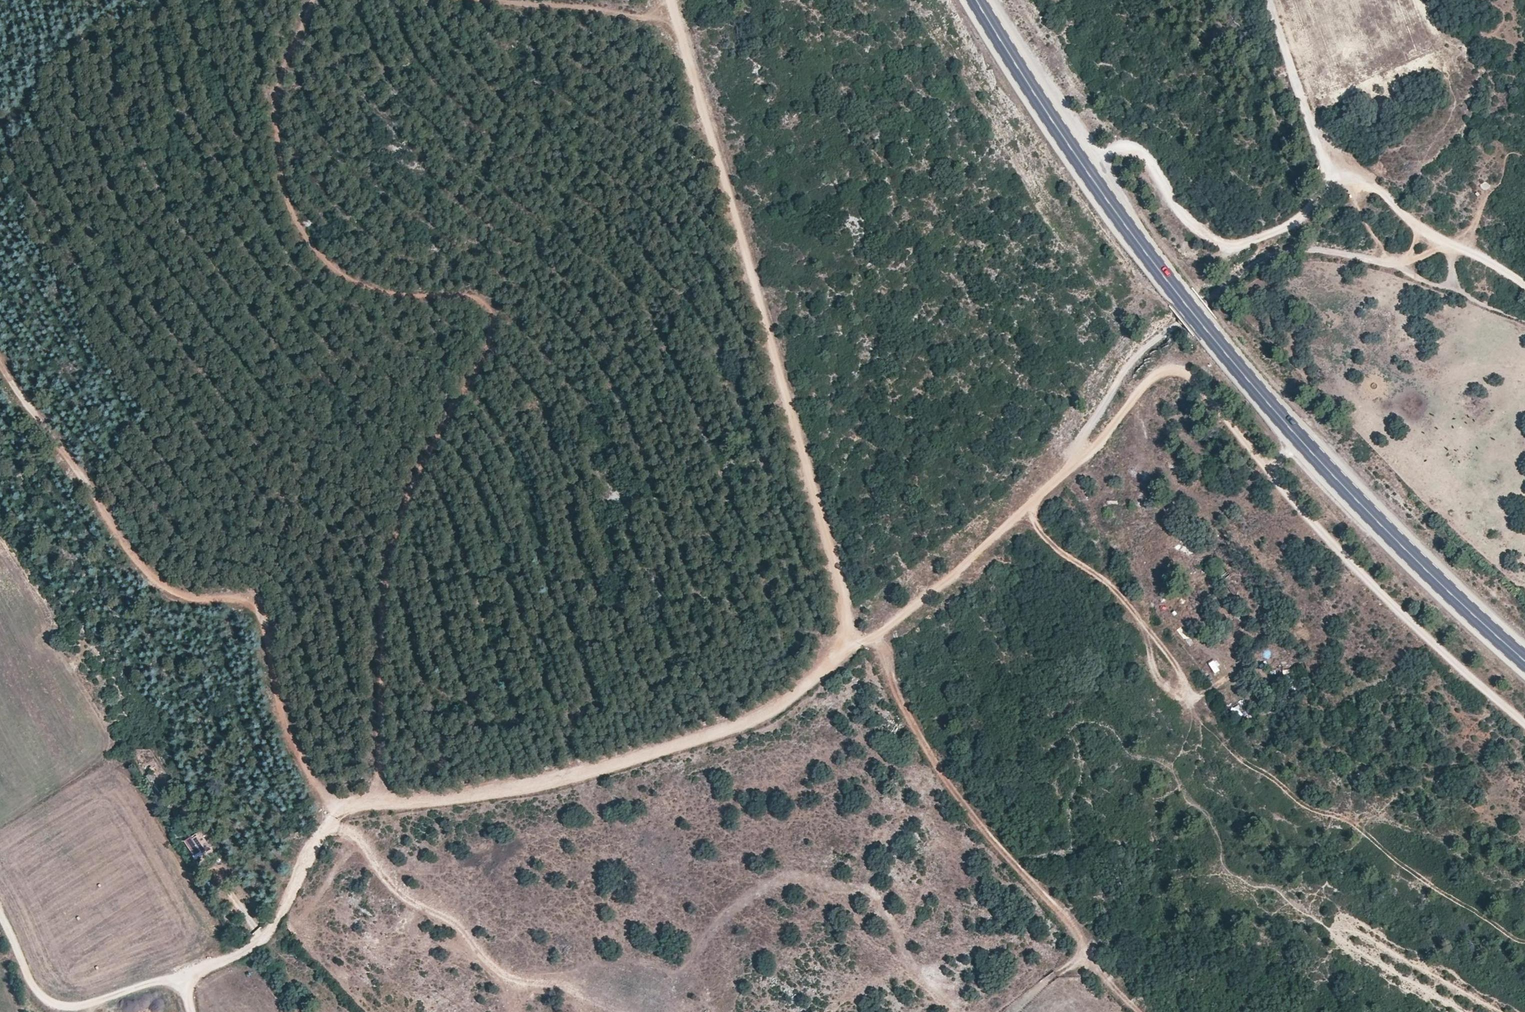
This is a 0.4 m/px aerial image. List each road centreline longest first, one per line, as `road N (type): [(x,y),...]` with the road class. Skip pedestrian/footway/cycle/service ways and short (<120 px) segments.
road 1 (track): [(308,0),(275,151),(305,242),(372,289),(483,300),(489,345),(389,531),(376,702),(379,802),(329,809),(323,841),(269,938),(70,1010),(29,990),(0,928)]
road 2 (primary): [(1524,661),(1345,490),(1190,311),(1101,195),(976,0)]
road 3 (track): [(850,650),(935,593),(1082,453),(1082,436),(1137,354),(1256,262),(1306,249),(1403,270),(1524,321)]
road 4 (track): [(850,650),(846,587),(670,0)]
road 5 (track): [(1524,944),(1353,823),(1234,756),(1134,609),(1017,515)]
road 6 (track): [(1082,453),(1091,453),(1138,392),(1170,370),(1191,373),(1344,557),(1524,726)]
road 7 (track): [(0,361),(147,574),(172,592),(254,607),(286,724),(329,809)]
road 8 (track): [(1524,284),(1420,227),(1374,188),(1341,177),(1319,191),(1296,224),(1228,244),(1198,230),(1142,151),(1123,145),(1082,166)]
road 9 (track): [(379,802),(483,798),(615,764),(779,710),(850,650)]
road 10 (track): [(1135,1011),(1103,985),(1070,925),(931,762),(889,687),(874,636)]
road 11 (track): [(1341,177),(1323,165),(1265,0)]
road 12 (track): [(509,0),(678,27)]

